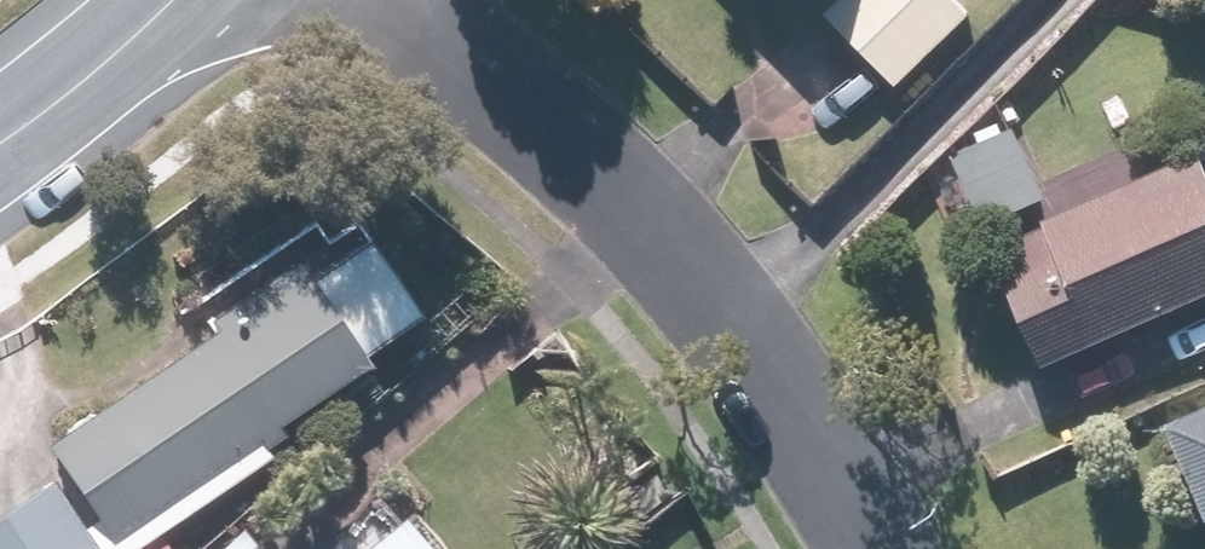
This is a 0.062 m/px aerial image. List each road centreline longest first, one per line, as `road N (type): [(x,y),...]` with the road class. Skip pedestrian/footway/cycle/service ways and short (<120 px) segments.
road 1 (residential): [(399,0),(547,121),(733,316),(892,548)]
road 2 (residential): [(0,137),(167,0)]

